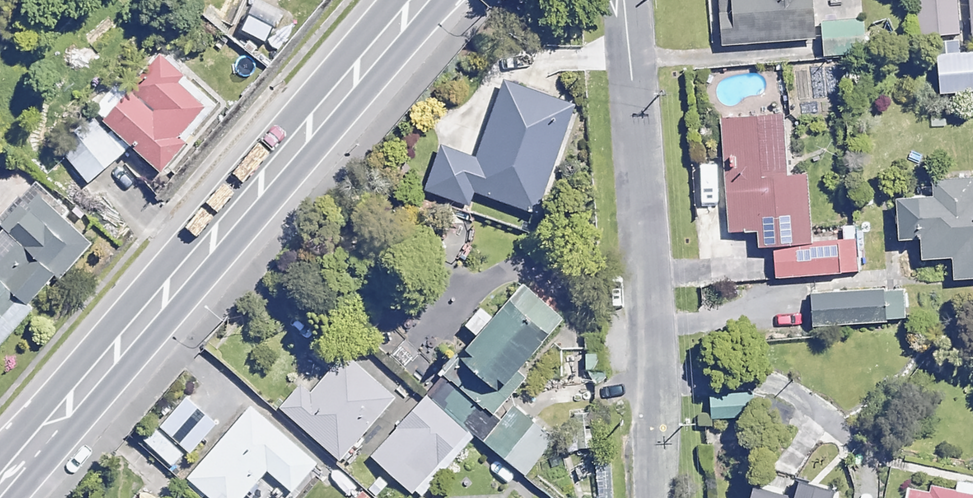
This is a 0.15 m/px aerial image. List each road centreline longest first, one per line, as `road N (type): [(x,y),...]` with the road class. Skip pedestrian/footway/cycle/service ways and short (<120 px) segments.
road 1 (trunk): [(0,485),(419,0)]
road 2 (residential): [(651,497),(625,0)]

